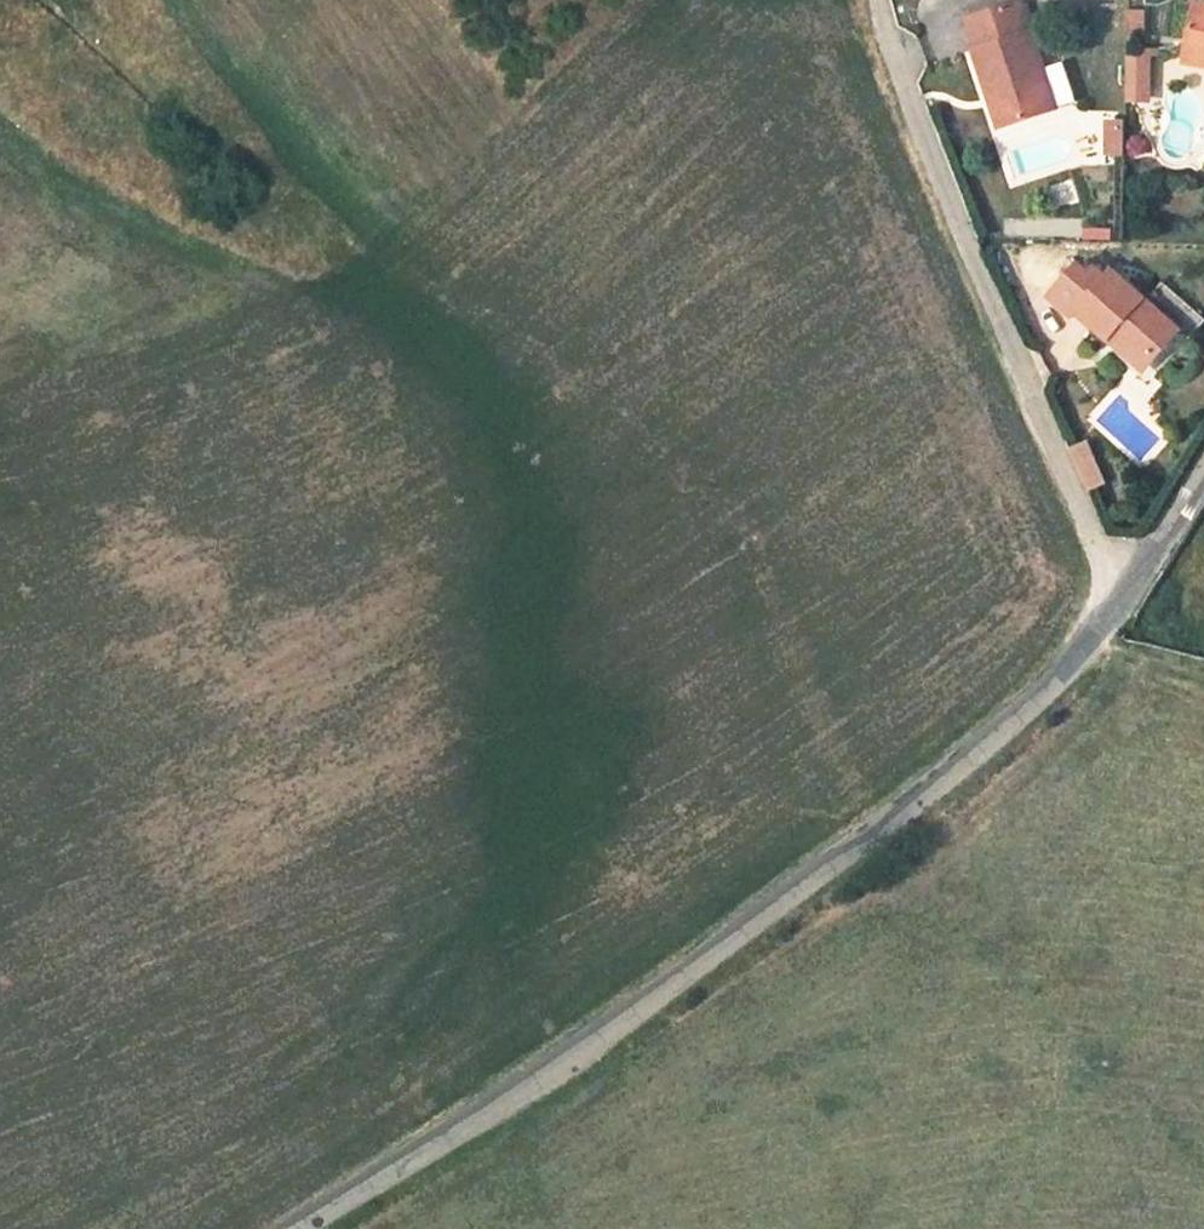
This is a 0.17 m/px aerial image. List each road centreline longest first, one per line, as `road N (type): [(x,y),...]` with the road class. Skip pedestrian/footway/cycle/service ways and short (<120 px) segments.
road 1 (unclassified): [(306,1228),(533,1083),(899,804),(1081,656),(1130,582)]
road 2 (residential): [(1130,582),(1096,538),(899,96),(874,0)]
road 3 (unclassified): [(1130,582),(1203,450)]

